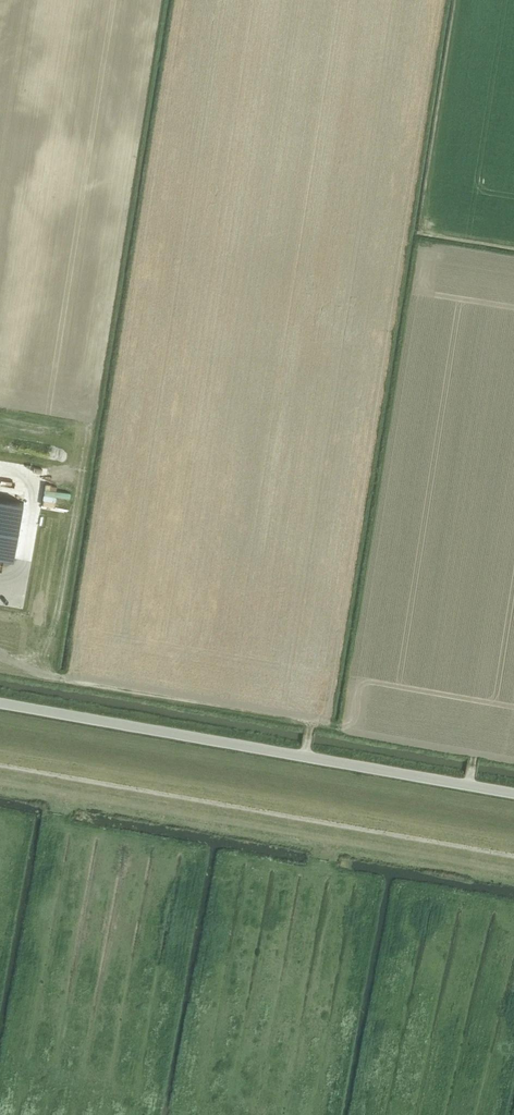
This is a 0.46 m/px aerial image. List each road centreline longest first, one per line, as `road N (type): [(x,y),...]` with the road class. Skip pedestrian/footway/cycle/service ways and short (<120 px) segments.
road 1 (unclassified): [(0,702),(513,793)]

